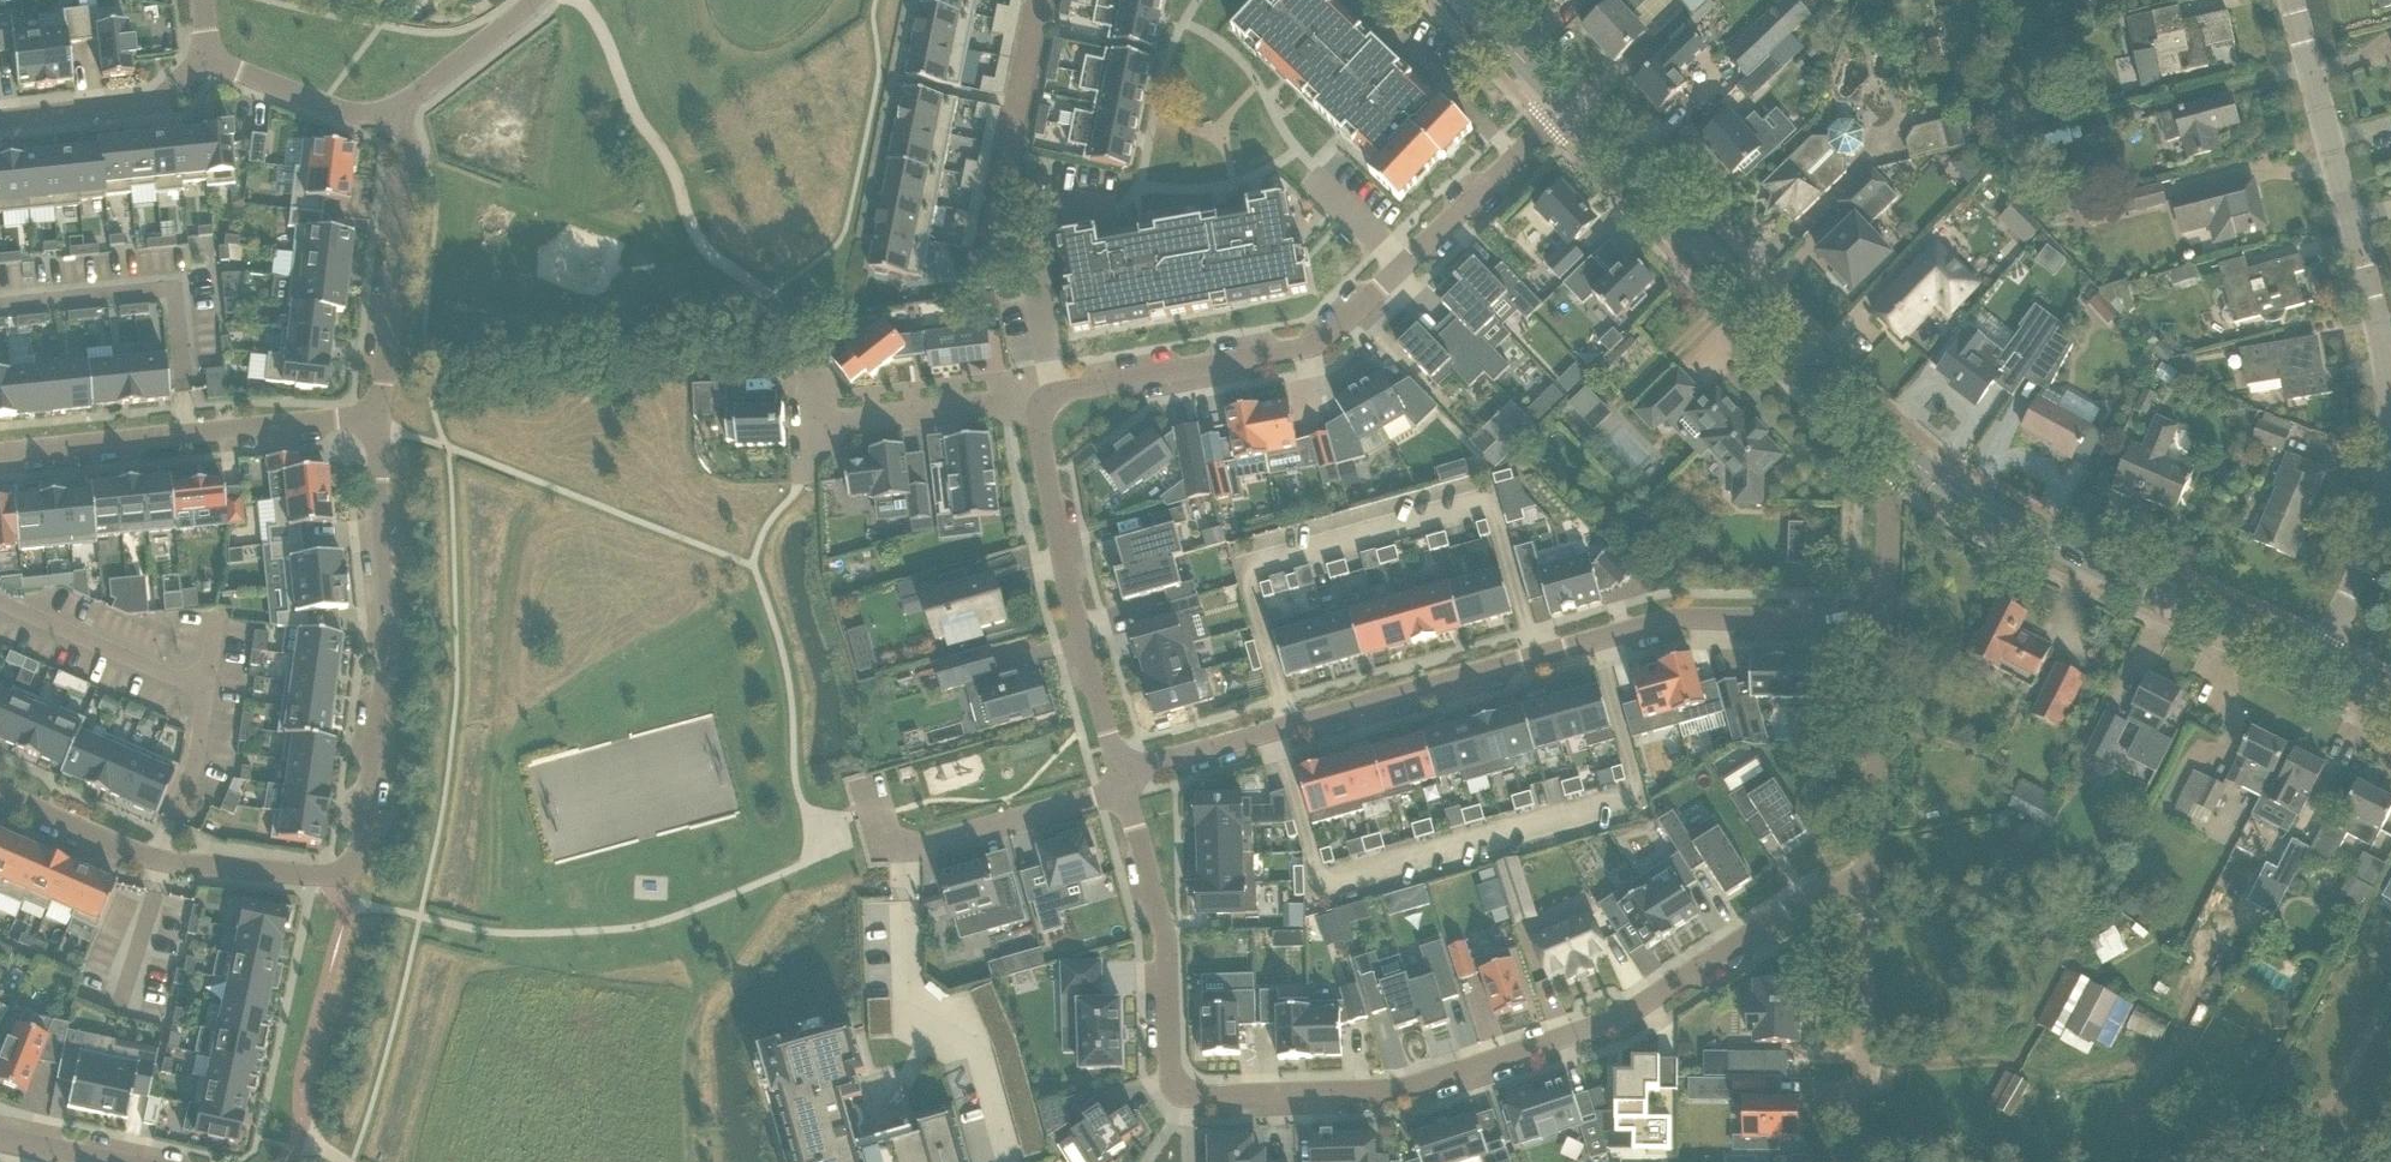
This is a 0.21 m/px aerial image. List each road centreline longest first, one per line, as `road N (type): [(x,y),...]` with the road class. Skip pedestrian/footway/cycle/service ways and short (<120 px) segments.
road 1 (residential): [(1873,868),(1590,1029),(1402,1087),(1203,1096),(1174,1079),(1163,932),(1124,782)]
road 2 (residential): [(1883,624),(1676,619),(1273,728),(1164,761),(1124,782)]
road 3 (residential): [(2315,659),(2358,582),(2383,511),(2389,395),(2292,0)]
road 4 (residential): [(1044,398),(1317,341),(1569,108)]
road 5 (residential): [(378,419),(389,638),(361,840),(341,874),(313,877)]
road 6 (tertiary): [(1908,456),(1569,108)]
road 7 (tertiary): [(2315,659),(2005,520),(1908,456)]
road 8 (residential): [(1124,782),(1067,590),(1041,420),(1044,398)]
road 9 (residential): [(378,419),(0,452)]
road 10 (residential): [(0,794),(159,861),(313,877)]
road 11 (residential): [(396,109),(410,148),(378,419)]
road 12 (residential): [(1124,782),(904,847),(882,843),(870,794)]
road 13 (residential): [(1860,1161),(1873,868)]
road 14 (residential): [(1039,0),(990,248)]
road 15 (residential): [(1873,868),(1883,624)]
road 16 (residential): [(808,423),(1044,398)]
road 17 (residential): [(0,121),(155,101),(207,59)]
road 18 (residential): [(207,59),(356,115),(396,109)]
road 19 (residential): [(535,0),(396,109)]
road 20 (residential): [(1883,624),(1892,480),(1908,456)]
road 21 (tertiary): [(1569,108),(1465,0)]

